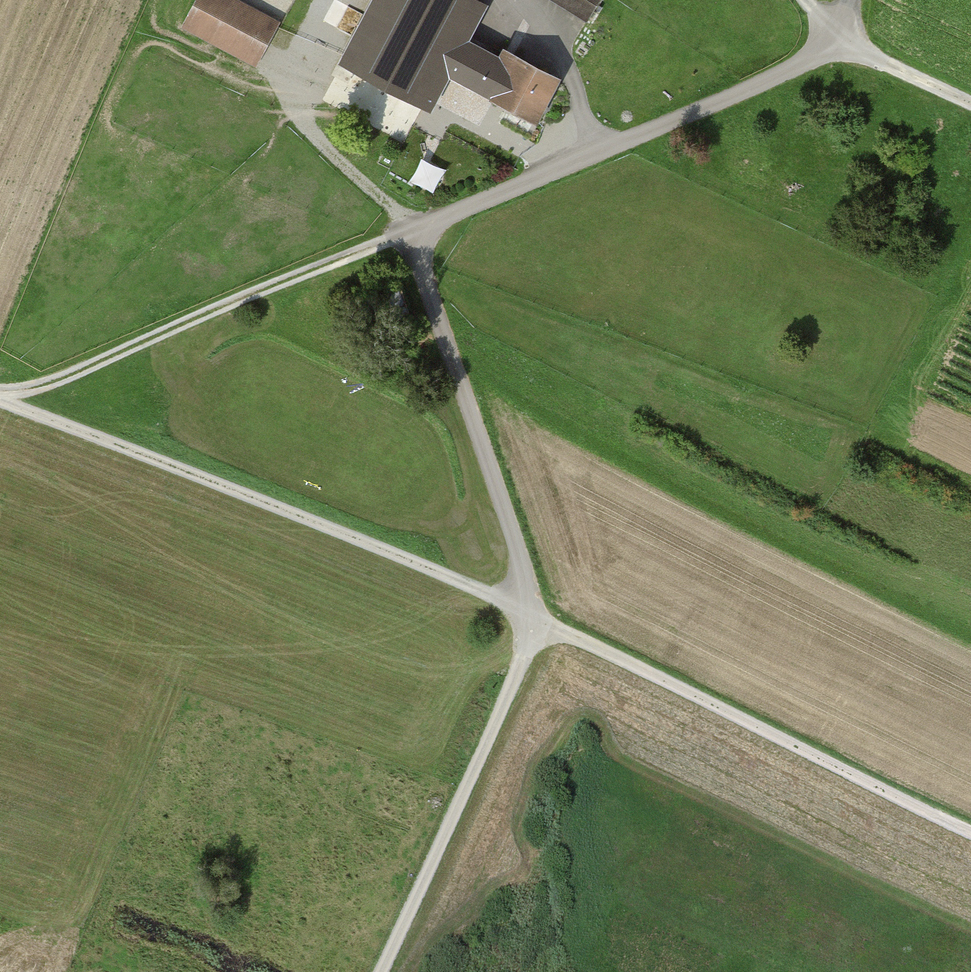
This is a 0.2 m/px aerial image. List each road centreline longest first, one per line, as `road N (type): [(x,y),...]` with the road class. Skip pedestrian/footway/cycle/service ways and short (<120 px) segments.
road 1 (track): [(970,833),(489,594),(0,400)]
road 2 (track): [(850,0),(838,43),(793,69),(410,231),(523,569),(532,618)]
road 3 (track): [(0,394),(48,383),(410,231)]
road 4 (track): [(379,971),(523,656),(532,618)]
road 5 (track): [(970,104),(838,43),(805,0)]

